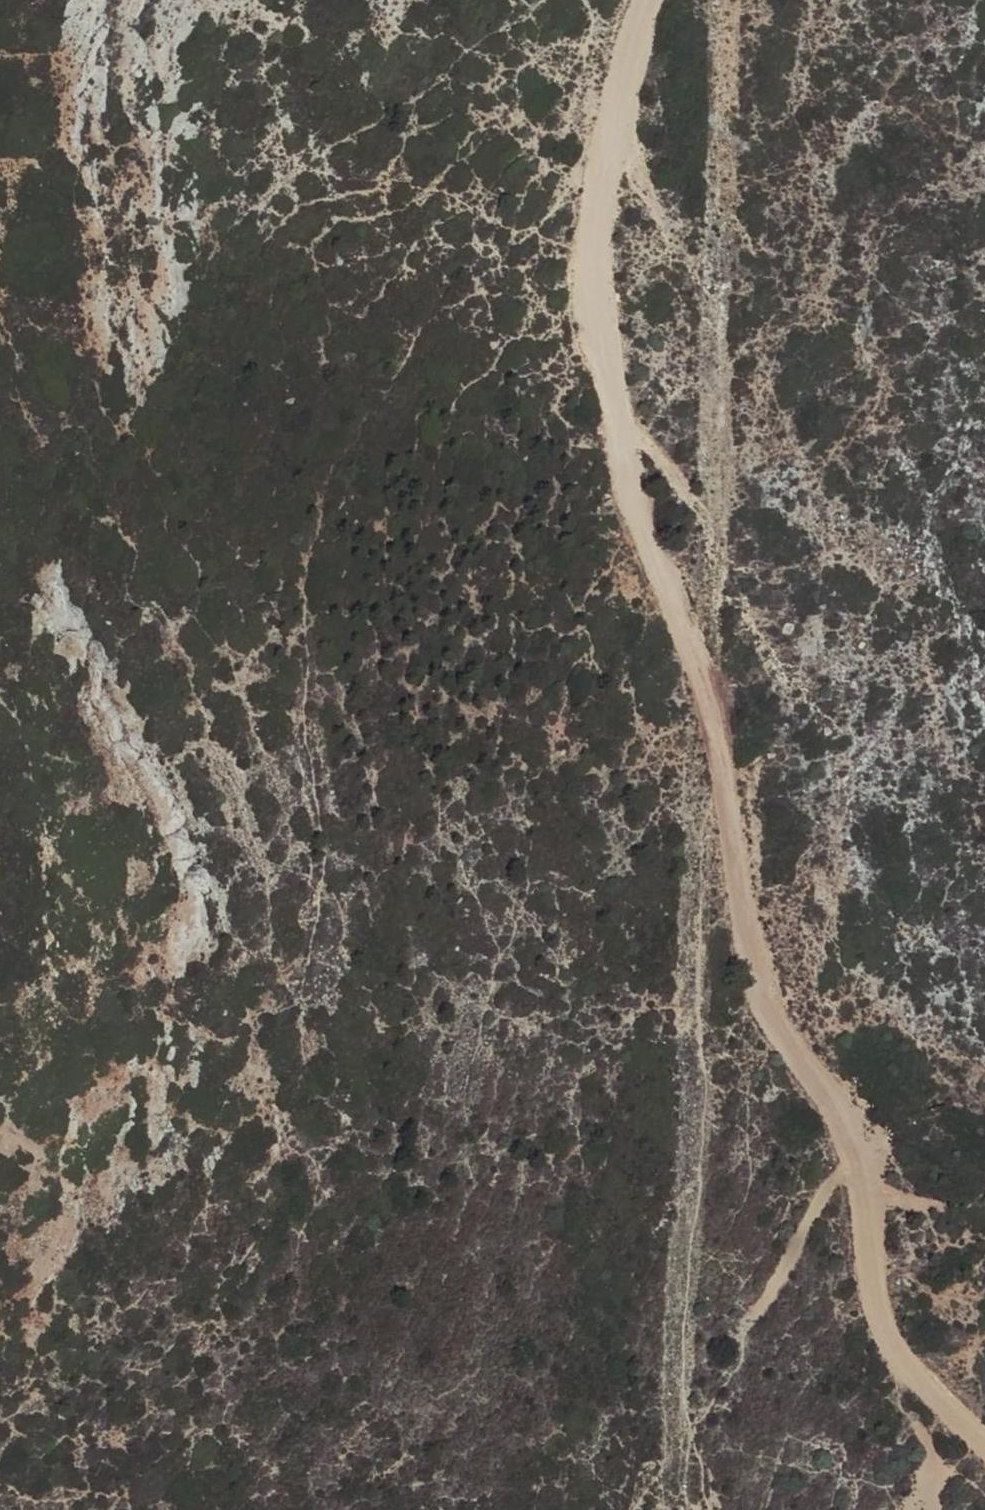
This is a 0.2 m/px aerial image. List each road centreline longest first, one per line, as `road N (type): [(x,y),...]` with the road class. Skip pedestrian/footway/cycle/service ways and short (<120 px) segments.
road 1 (track): [(984,1437),(888,1328),(838,1104),(776,1032),(729,855),(716,734),(672,598),(630,502),(597,291),(605,146),(632,33),(649,0)]

